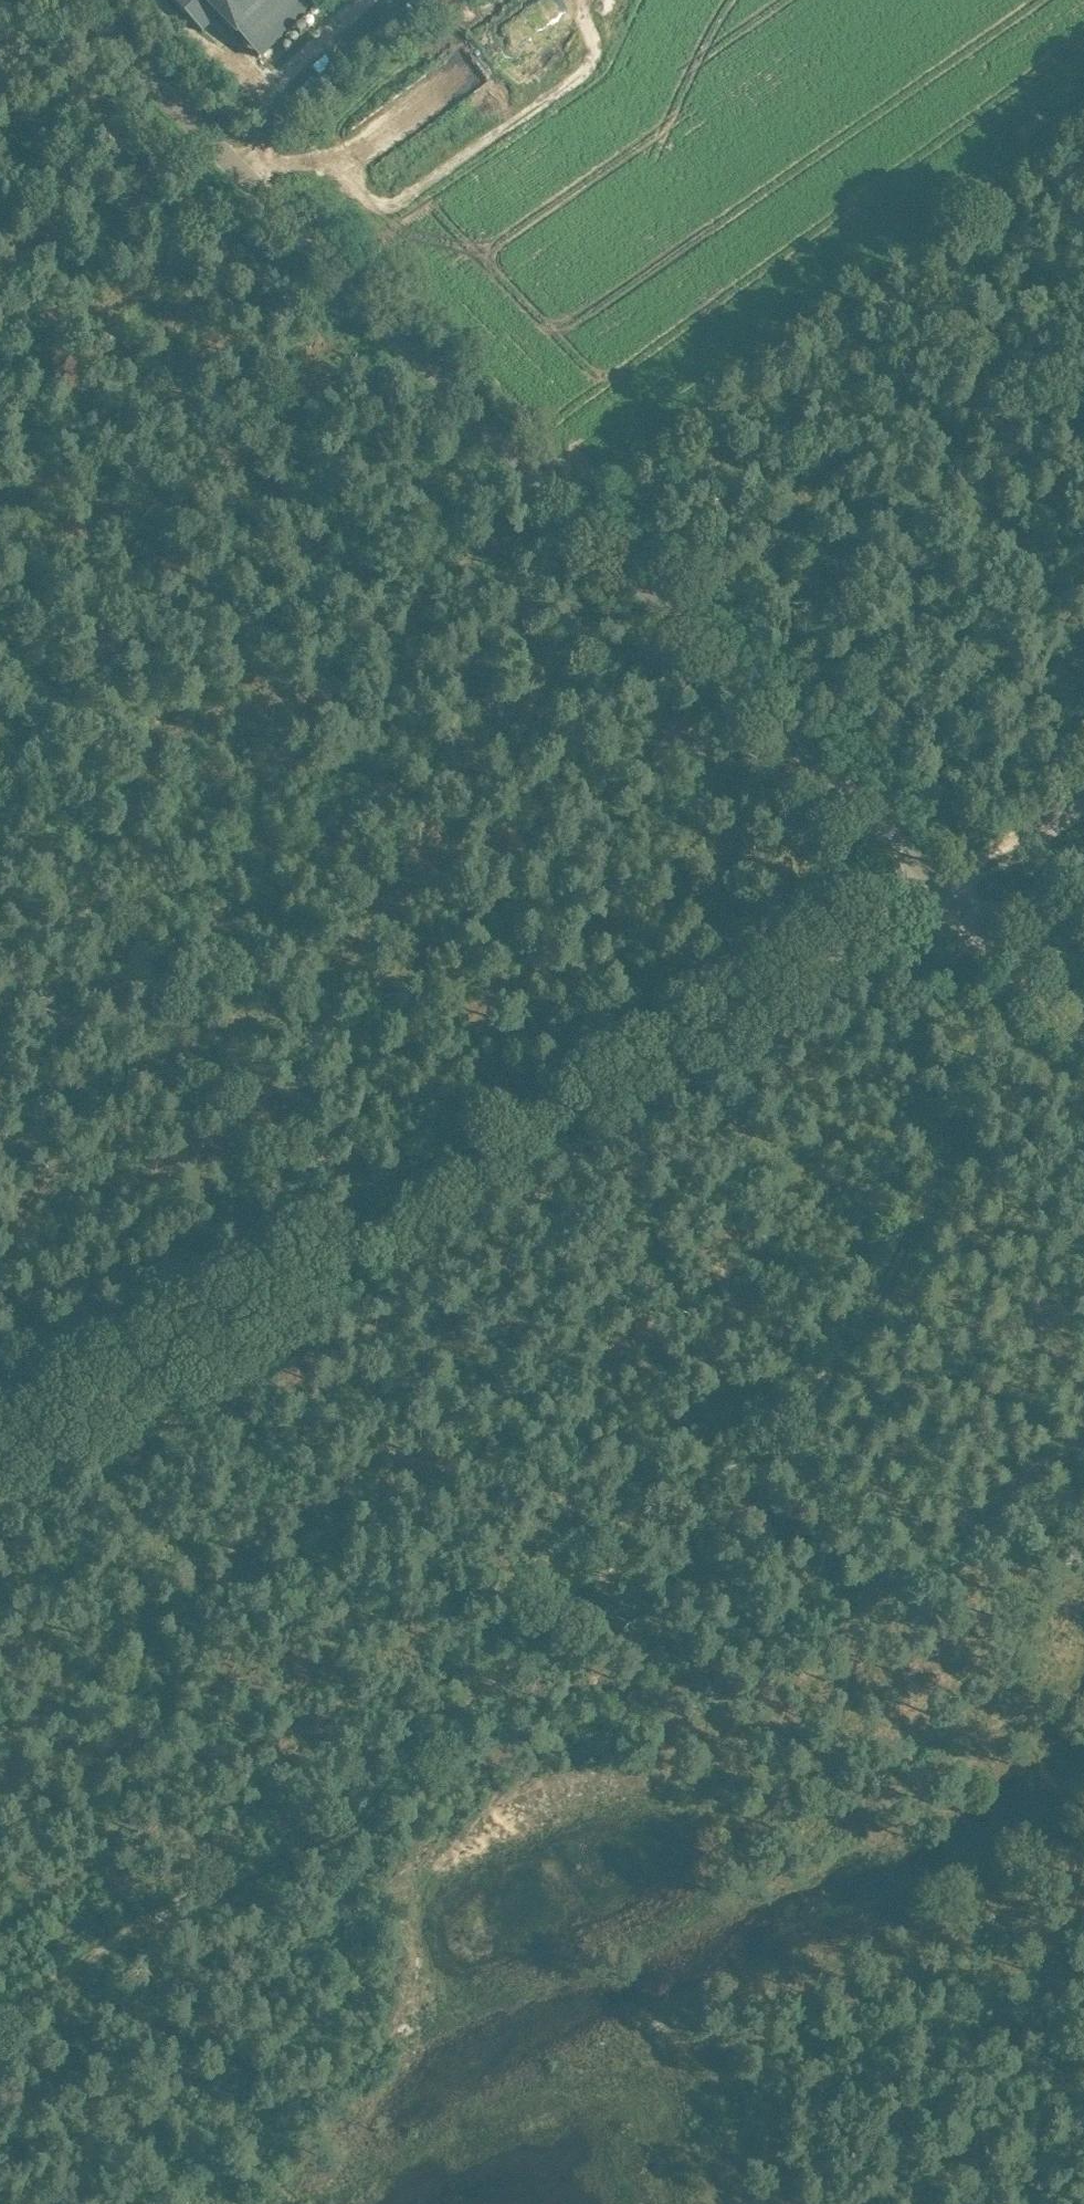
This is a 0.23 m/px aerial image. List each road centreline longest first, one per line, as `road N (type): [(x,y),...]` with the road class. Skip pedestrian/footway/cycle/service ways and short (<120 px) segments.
road 1 (unclassified): [(941,887),(74,0)]
road 2 (unclassified): [(0,1463),(941,887)]
road 3 (unclassified): [(1083,1031),(941,887)]
road 4 (track): [(941,887),(1083,796)]

